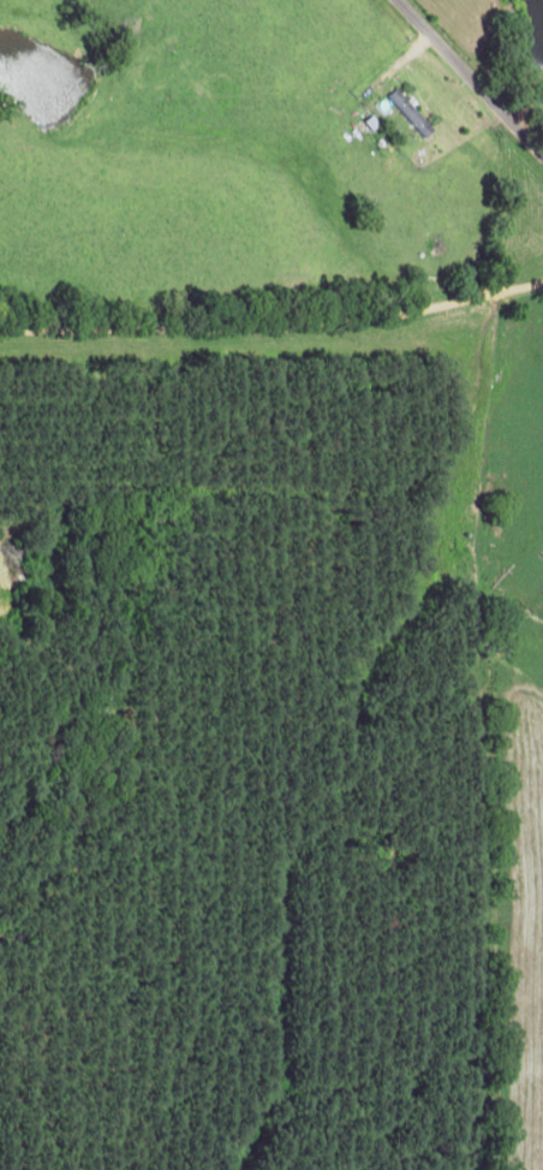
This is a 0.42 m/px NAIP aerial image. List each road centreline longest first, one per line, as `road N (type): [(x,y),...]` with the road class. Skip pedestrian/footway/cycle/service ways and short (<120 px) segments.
road 1 (residential): [(542,218),(362,0)]

